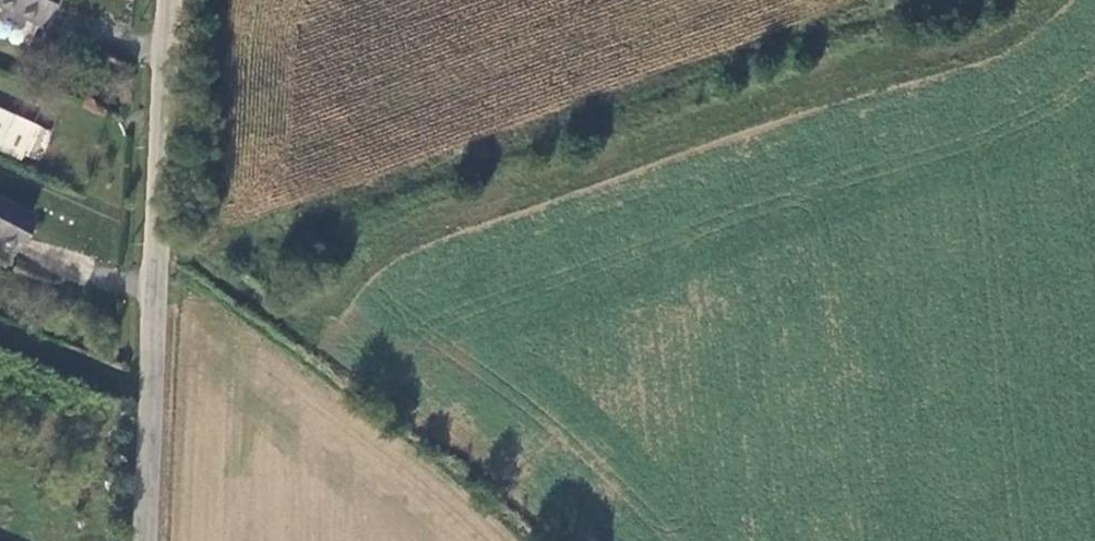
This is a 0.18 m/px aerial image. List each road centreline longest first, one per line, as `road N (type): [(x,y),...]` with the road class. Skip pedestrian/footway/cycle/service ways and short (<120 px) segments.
road 1 (unclassified): [(171,0),(145,540)]

